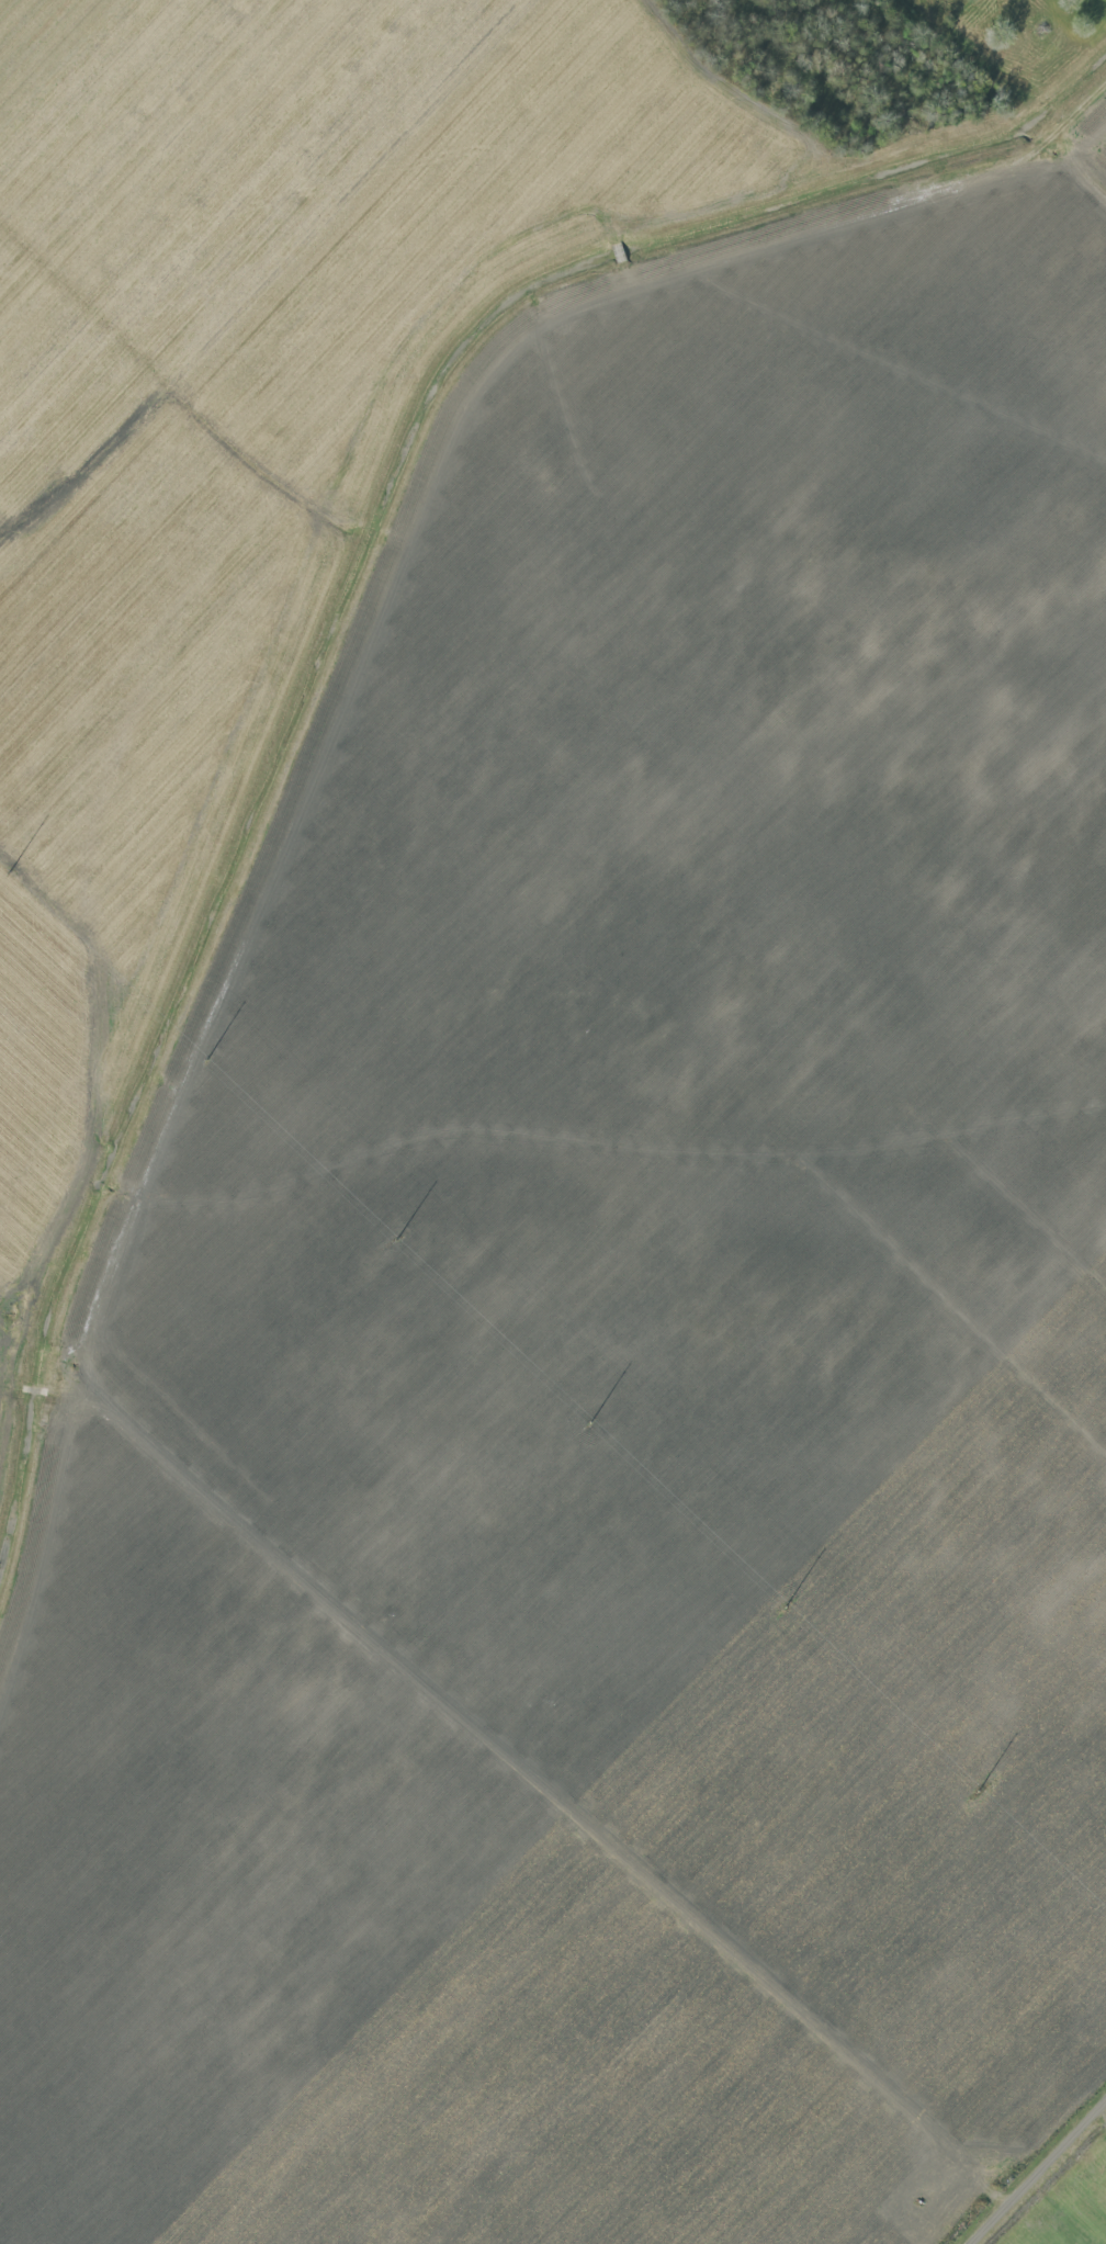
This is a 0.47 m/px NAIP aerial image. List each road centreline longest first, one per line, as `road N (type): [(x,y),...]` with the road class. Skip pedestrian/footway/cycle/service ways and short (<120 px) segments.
road 1 (residential): [(959,2243),(1105,2091)]

